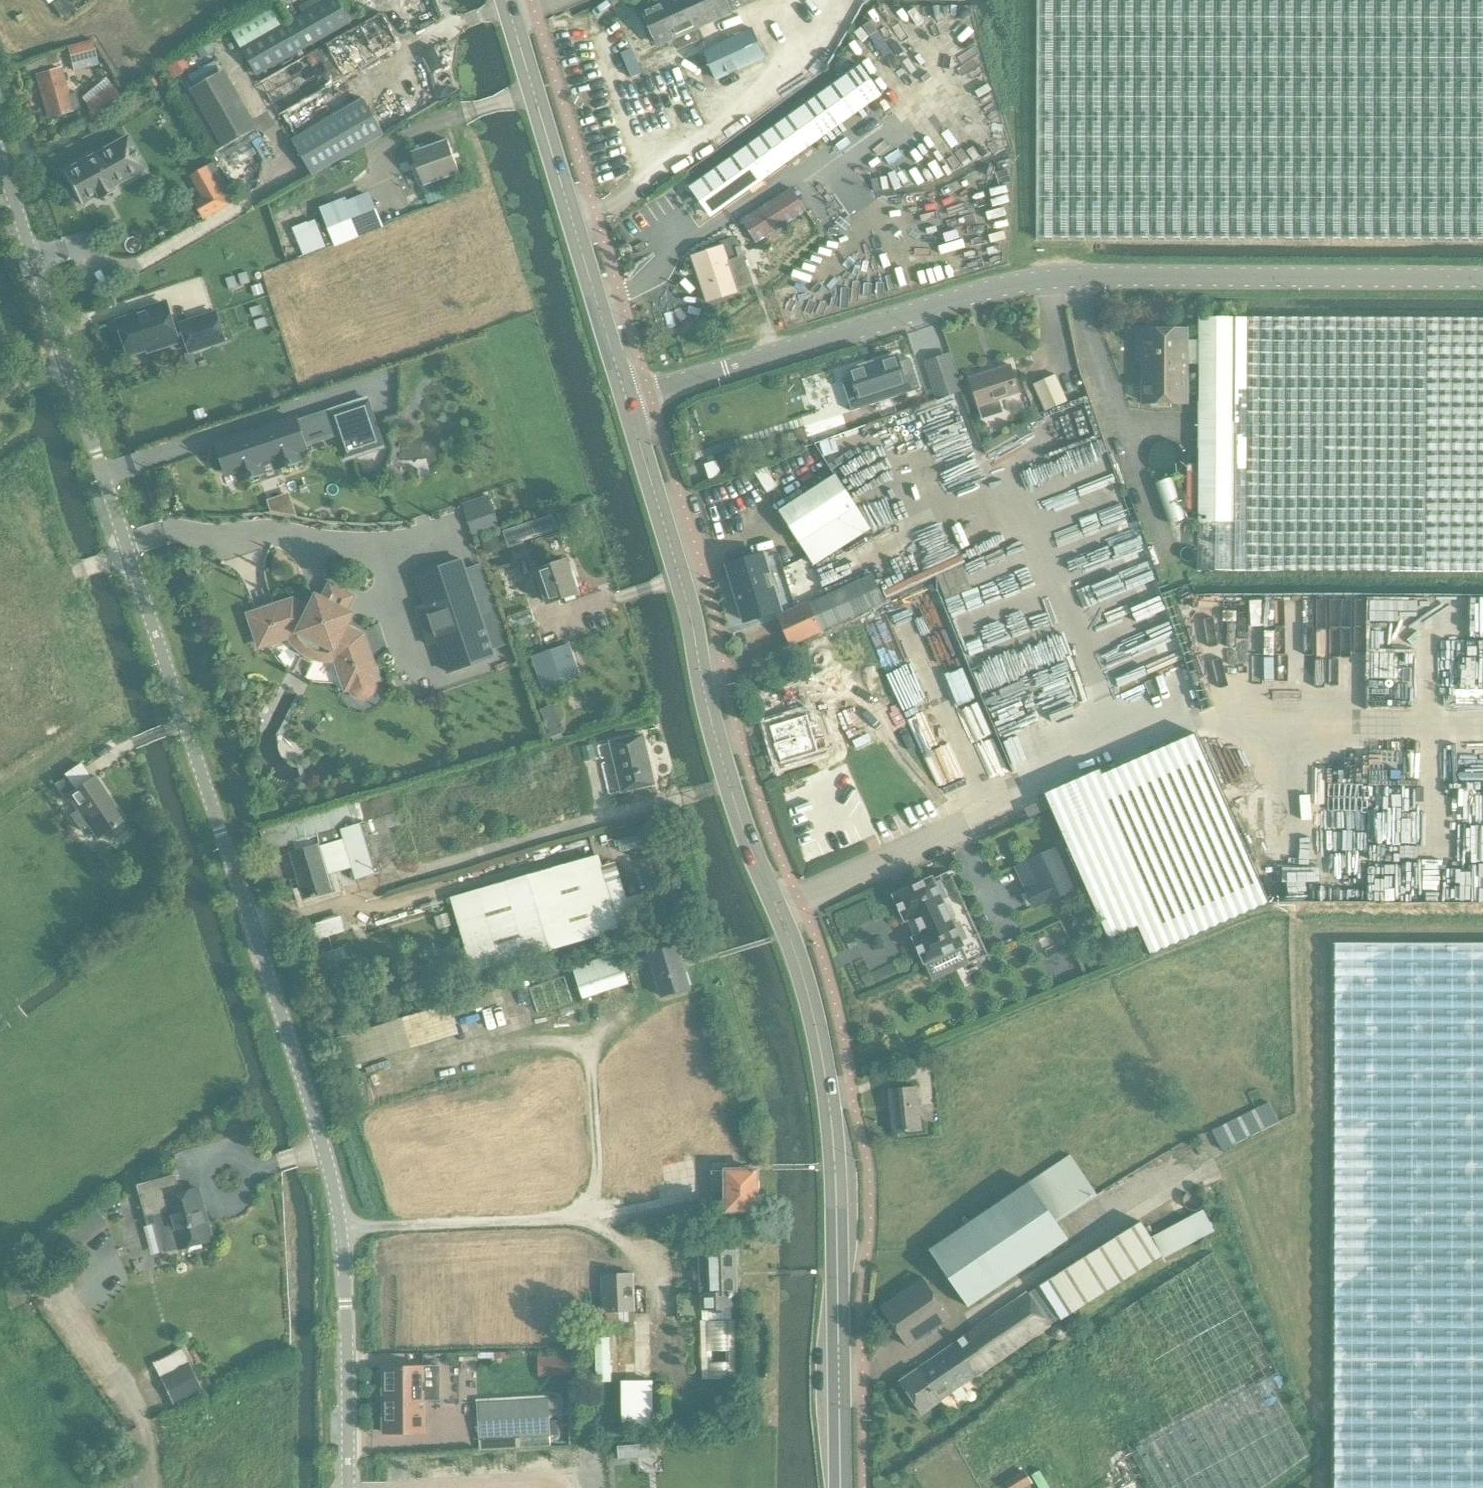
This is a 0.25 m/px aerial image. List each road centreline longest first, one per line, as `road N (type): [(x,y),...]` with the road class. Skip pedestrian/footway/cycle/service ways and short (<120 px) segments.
road 1 (residential): [(342,1230),(315,1116),(0,161)]
road 2 (tertiary): [(627,400),(681,577),(707,704),(819,1037),(834,1150),(839,1487)]
road 3 (unclassified): [(627,400),(965,298),(1075,277),(1482,278)]
road 4 (tertiary): [(505,0),(627,400)]
road 5 (residential): [(347,1487),(342,1230)]
road 6 (unclassified): [(577,1221),(342,1230)]
road 7 (residential): [(435,1487),(563,1480),(563,1487)]

